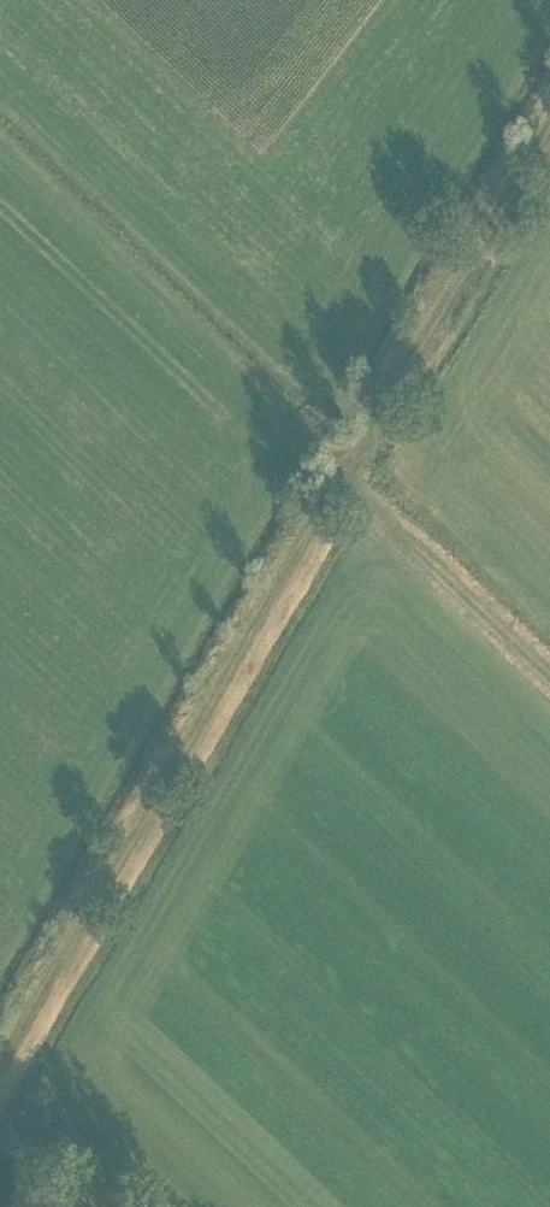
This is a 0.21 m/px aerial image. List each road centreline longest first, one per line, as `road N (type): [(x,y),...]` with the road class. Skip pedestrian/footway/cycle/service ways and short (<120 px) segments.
road 1 (track): [(341,482),(0,1071)]
road 2 (track): [(549,121),(341,482)]
road 3 (track): [(549,682),(341,482)]

